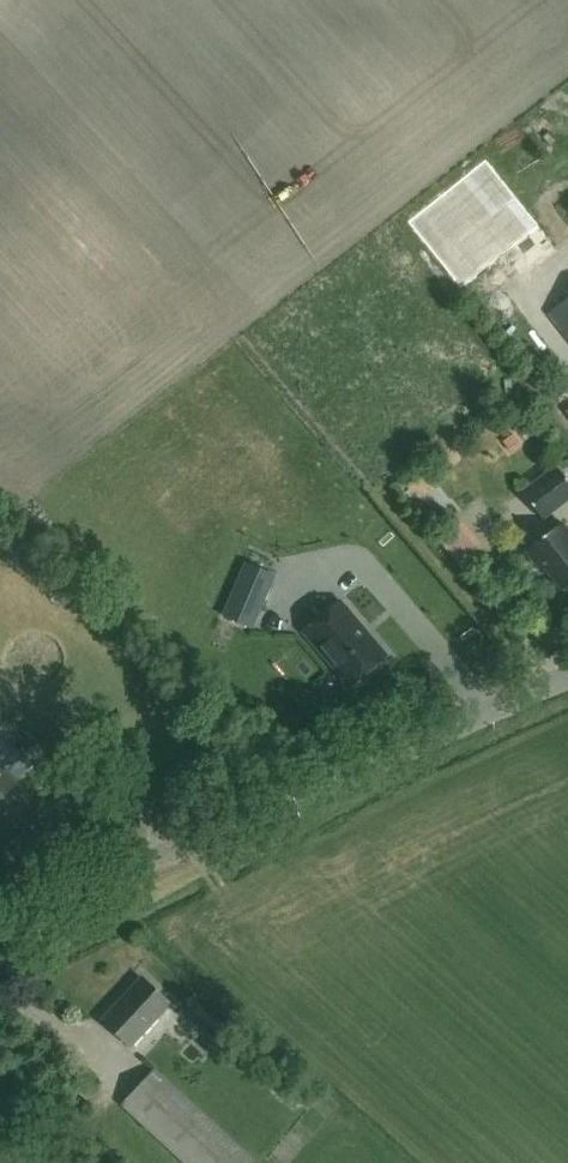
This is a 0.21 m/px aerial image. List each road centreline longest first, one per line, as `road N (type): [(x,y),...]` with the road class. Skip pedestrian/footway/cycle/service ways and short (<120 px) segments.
road 1 (tertiary): [(0,927),(567,674)]

